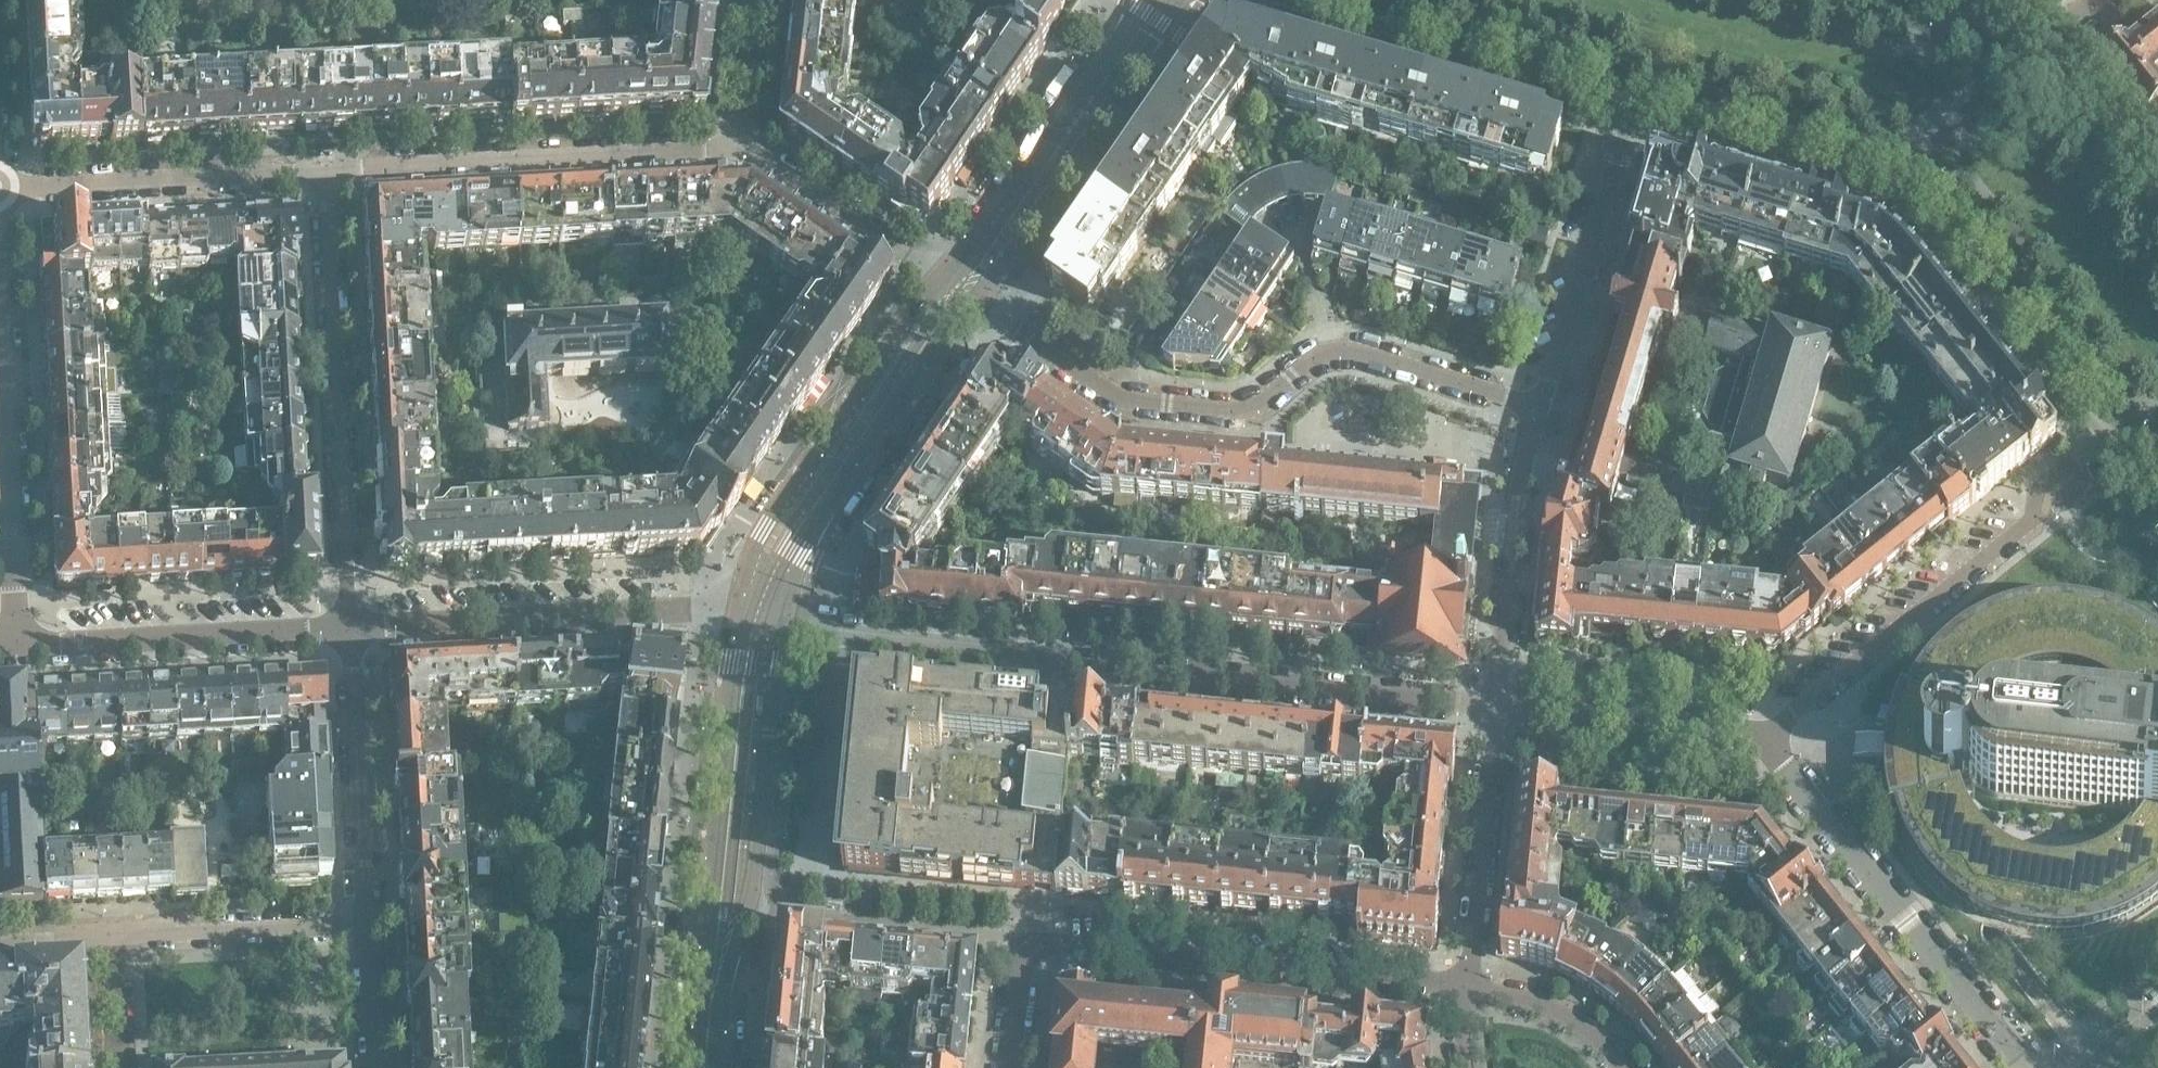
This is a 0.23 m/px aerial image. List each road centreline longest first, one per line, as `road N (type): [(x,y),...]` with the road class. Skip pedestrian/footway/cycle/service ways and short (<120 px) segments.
road 1 (residential): [(1497,708),(828,636),(783,624)]
road 2 (residential): [(958,295),(1132,399),(1246,409),(1334,351),(1540,407)]
road 3 (residential): [(2117,427),(2041,488),(2030,524),(1770,739)]
road 4 (residential): [(349,628),(326,170)]
road 5 (residential): [(1468,985),(1038,940)]
road 6 (residential): [(2030,1067),(1770,739)]
road 7 (residential): [(735,145),(326,170)]
road 8 (tertiary): [(958,295),(913,318),(761,534),(741,614)]
road 9 (unclassified): [(349,628),(700,609),(741,614)]
road 10 (tertiary): [(783,624),(796,554),(934,351),(958,295)]
road 11 (tertiary): [(741,614),(711,885),(713,972)]
road 12 (tertiary): [(713,972),(753,886),(783,624)]
road 13 (tertiary): [(958,295),(1158,0)]
road 14 (tertiary): [(1300,0),(1637,100)]
road 15 (unclassified): [(16,647),(349,628)]
road 16 (residential): [(326,170),(0,188)]
road 17 (tertiary): [(1917,172),(2117,427)]
road 18 (residential): [(1637,100),(1540,407)]
road 19 (residential): [(16,647),(0,337)]
road 20 (residential): [(1540,407),(1518,497),(1497,708)]
road 21 (residential): [(1026,939),(921,927),(909,906),(920,891),(937,889),(1021,899),(1038,910),(1038,940)]
road 22 (residential): [(369,923),(349,628)]
road 23 (tertiary): [(1637,100),(1917,172)]
road 24 (residential): [(1468,985),(1497,708)]
road 25 (residential): [(1770,739),(1497,708)]
road 26 (residential): [(958,295),(735,145)]
road 27 (residential): [(114,934),(369,923)]
road 28 (tertiary): [(2157,228),(2024,60)]
road 29 (tertiary): [(2024,60),(1841,0)]
road 30 (residential): [(1623,1067),(1588,1030),(1549,1007),(1468,985)]
road 31 (residential): [(1917,172),(2024,60)]
road 32 (residential): [(735,145),(756,0)]
road 33 (residential): [(369,923),(375,1067)]
road 34 (residential): [(121,1067),(114,934)]
road 35 (residential): [(1011,1067),(1026,939)]

